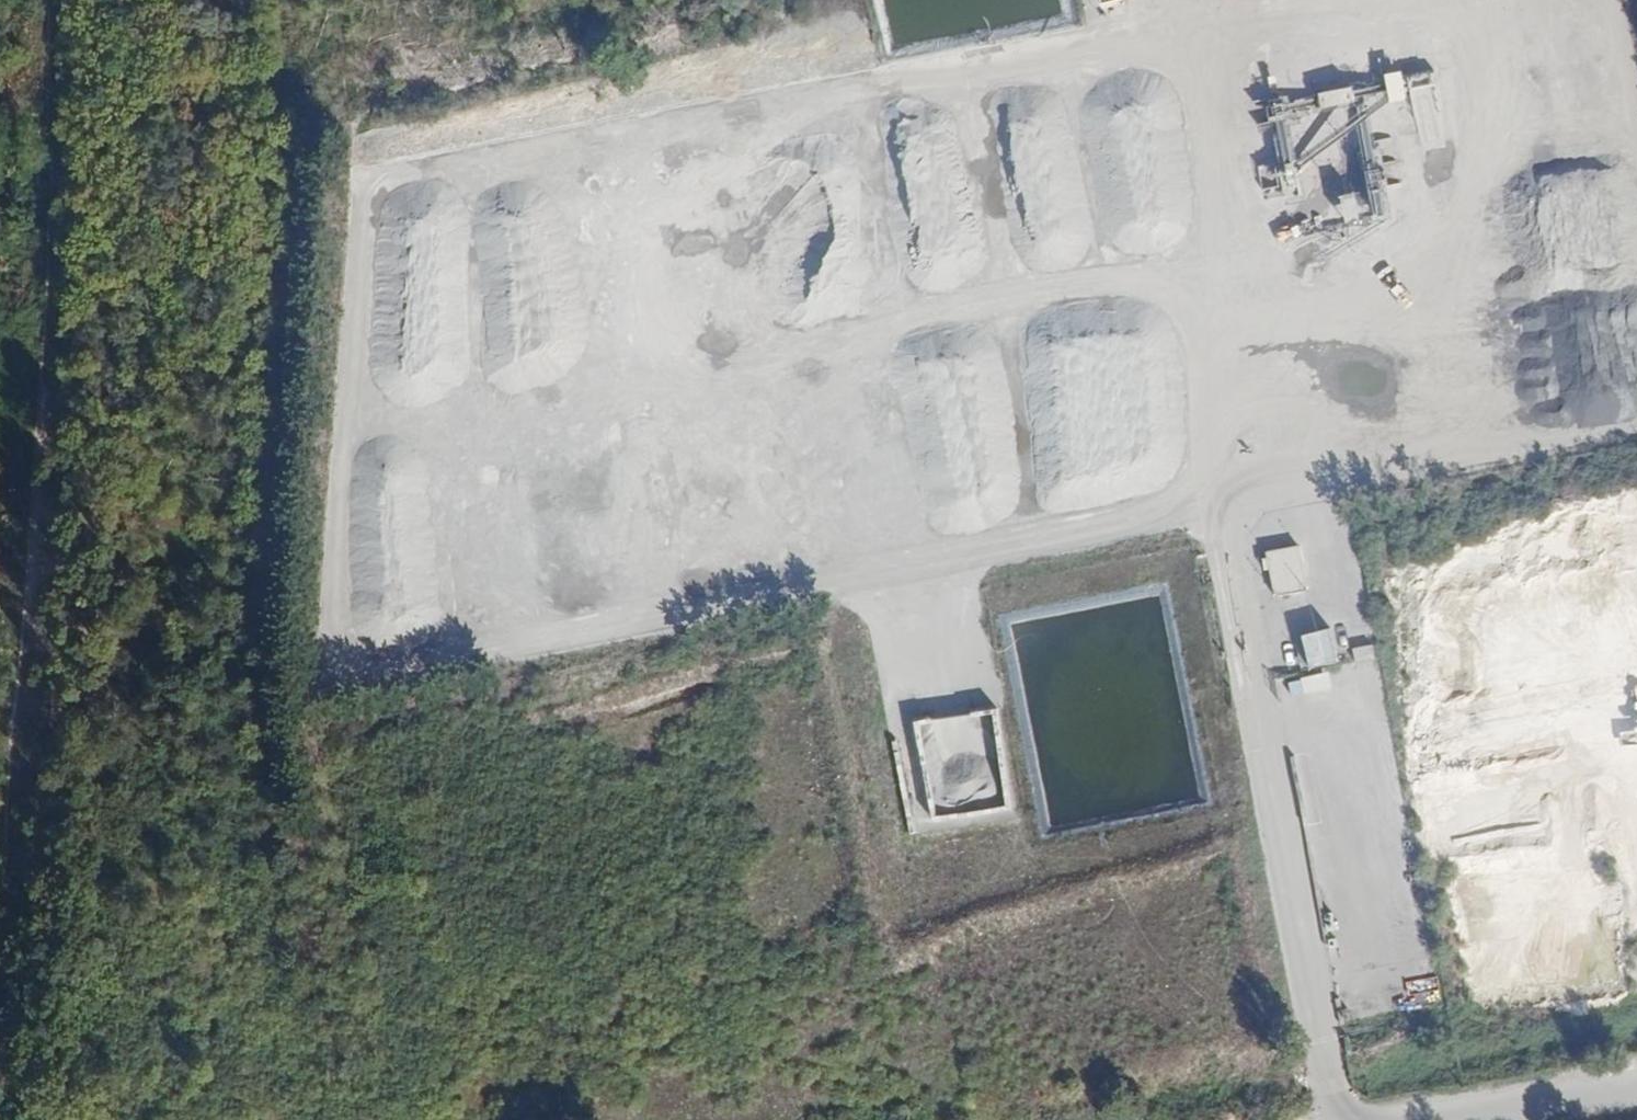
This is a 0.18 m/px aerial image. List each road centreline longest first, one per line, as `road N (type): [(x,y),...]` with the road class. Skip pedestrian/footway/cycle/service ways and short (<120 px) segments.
road 1 (unclassified): [(1429,1119),(1636,1084)]

